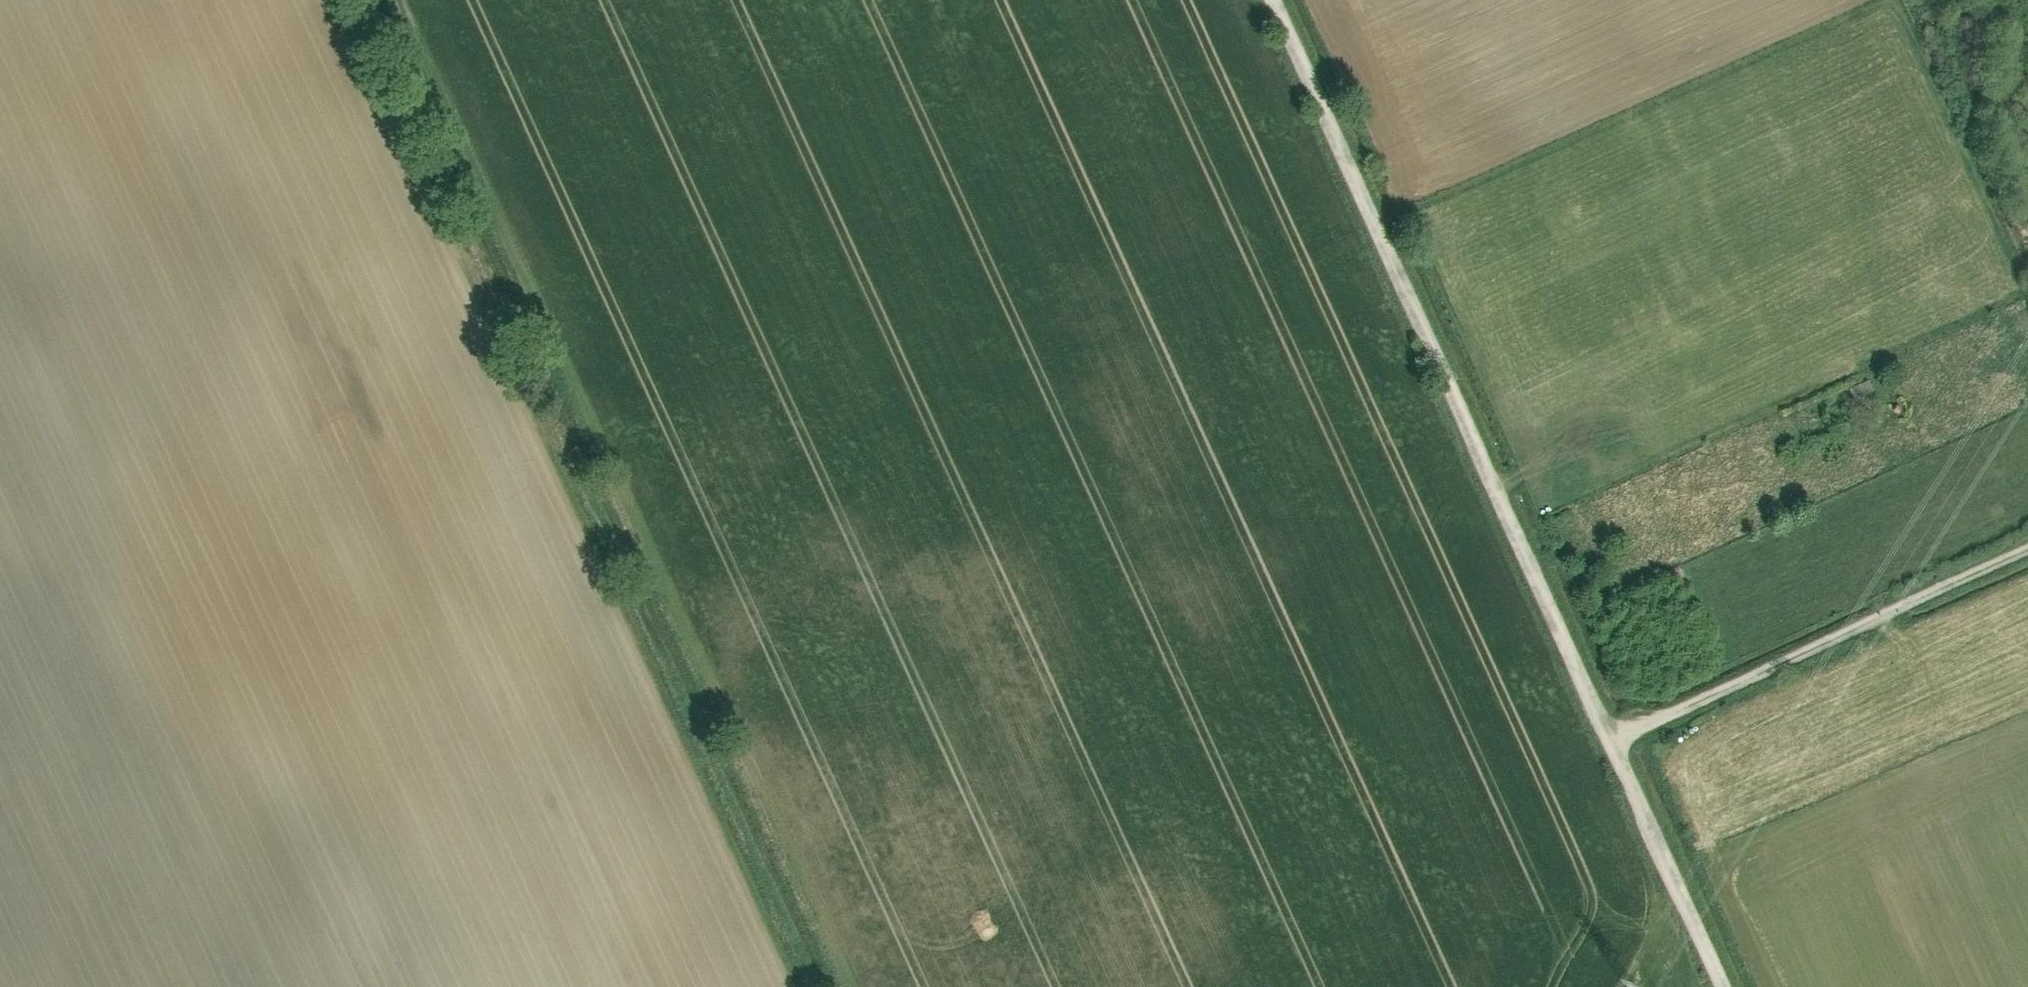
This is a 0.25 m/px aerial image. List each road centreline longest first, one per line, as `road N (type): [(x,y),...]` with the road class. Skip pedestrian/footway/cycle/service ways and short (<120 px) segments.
road 1 (track): [(1275,0),(1726,986)]
road 2 (track): [(1613,740),(2027,553)]

